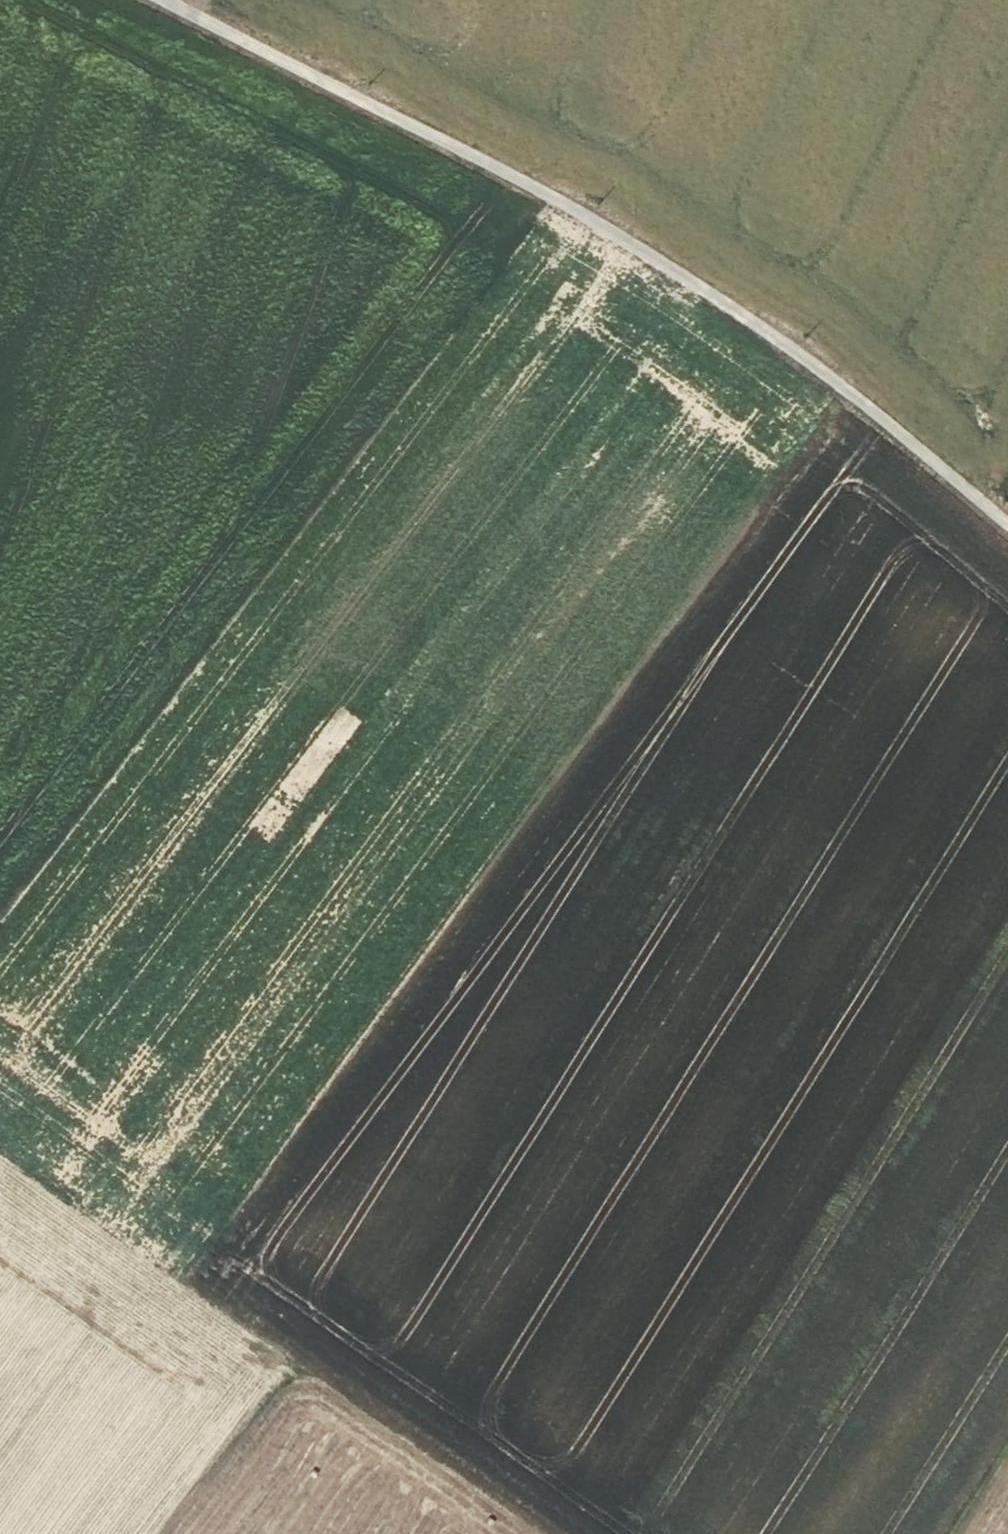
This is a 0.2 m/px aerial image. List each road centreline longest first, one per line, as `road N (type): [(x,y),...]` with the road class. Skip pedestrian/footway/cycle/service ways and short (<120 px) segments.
road 1 (unclassified): [(171,0),(672,267),(1007,545)]

